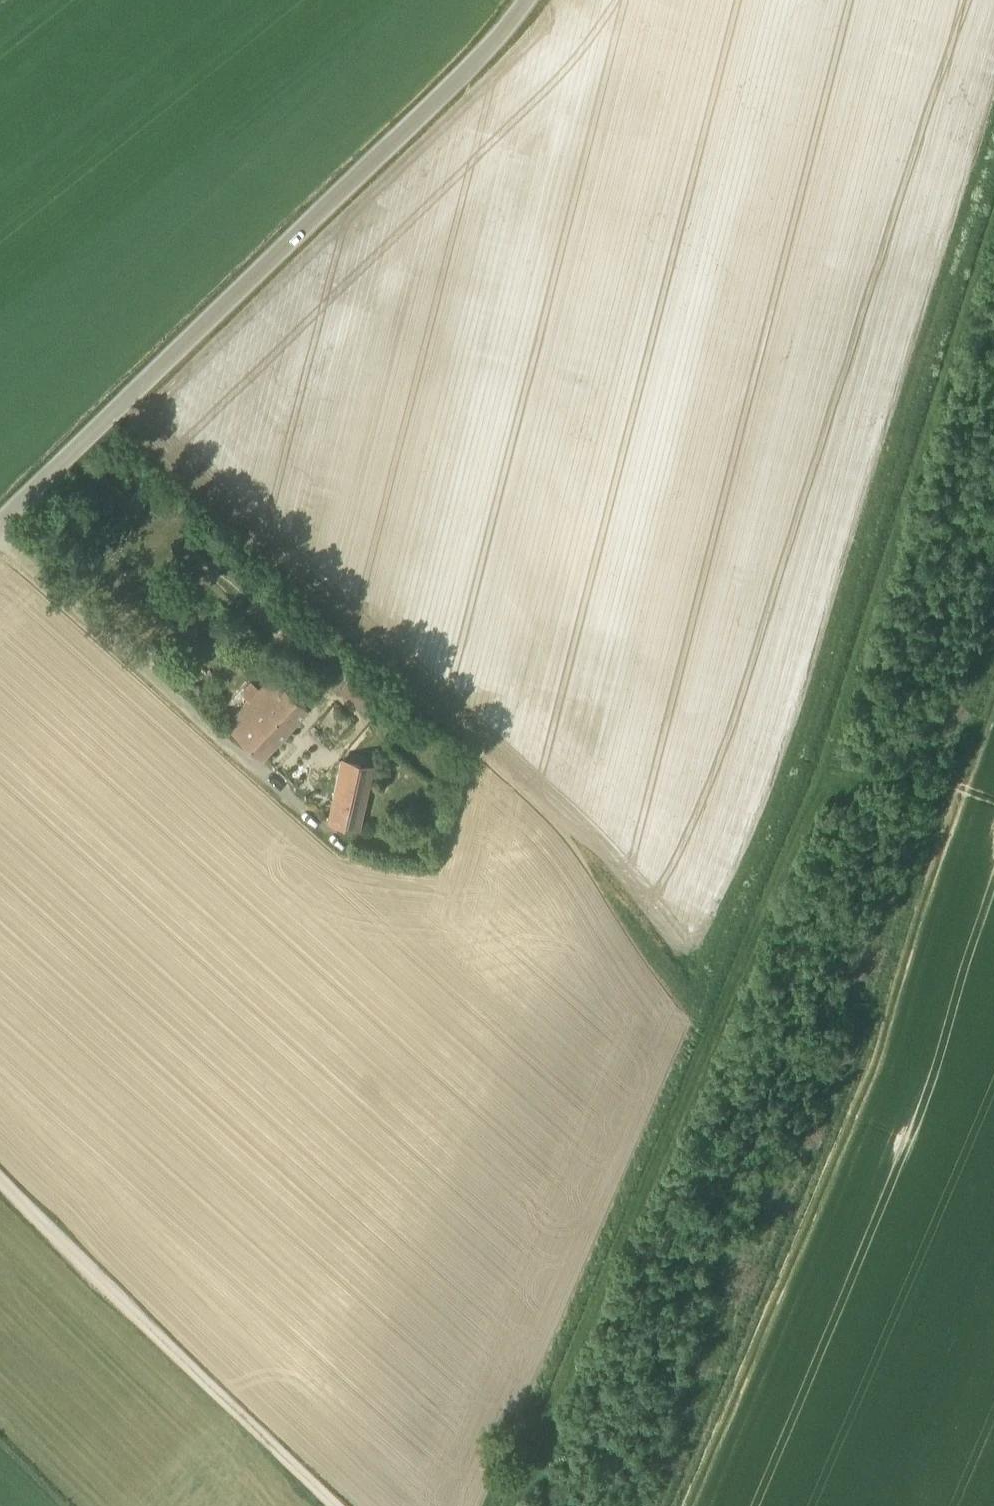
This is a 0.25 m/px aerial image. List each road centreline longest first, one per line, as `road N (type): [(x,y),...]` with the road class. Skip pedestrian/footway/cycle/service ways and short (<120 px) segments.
road 1 (unclassified): [(0,522),(521,0)]
road 2 (track): [(335,1505),(0,1174)]

